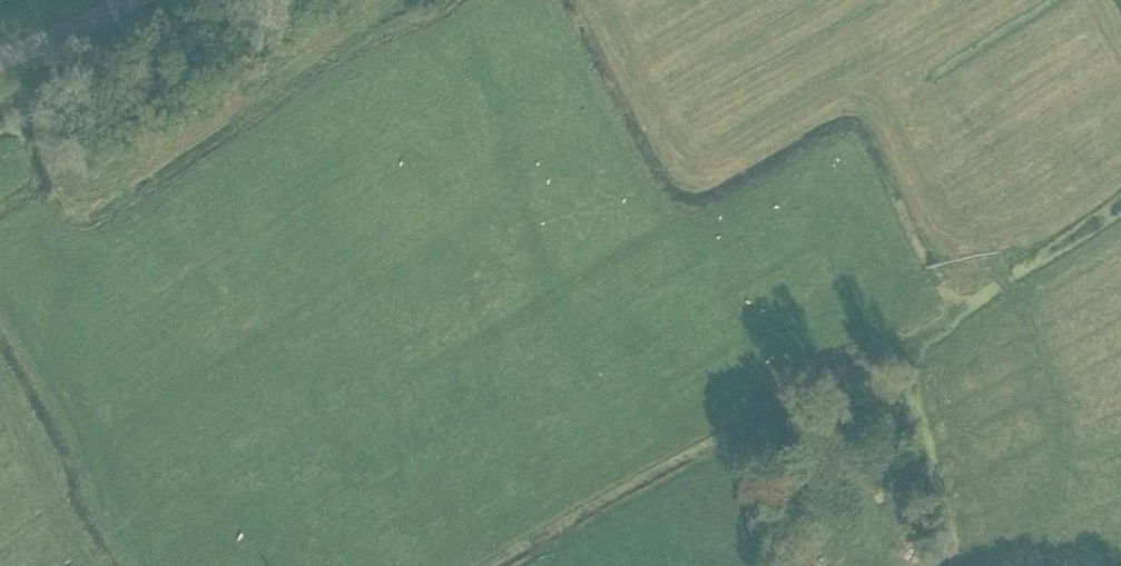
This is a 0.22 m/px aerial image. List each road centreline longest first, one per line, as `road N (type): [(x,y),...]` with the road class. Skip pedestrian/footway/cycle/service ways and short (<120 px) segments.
road 1 (tertiary): [(0,61),(133,0)]

